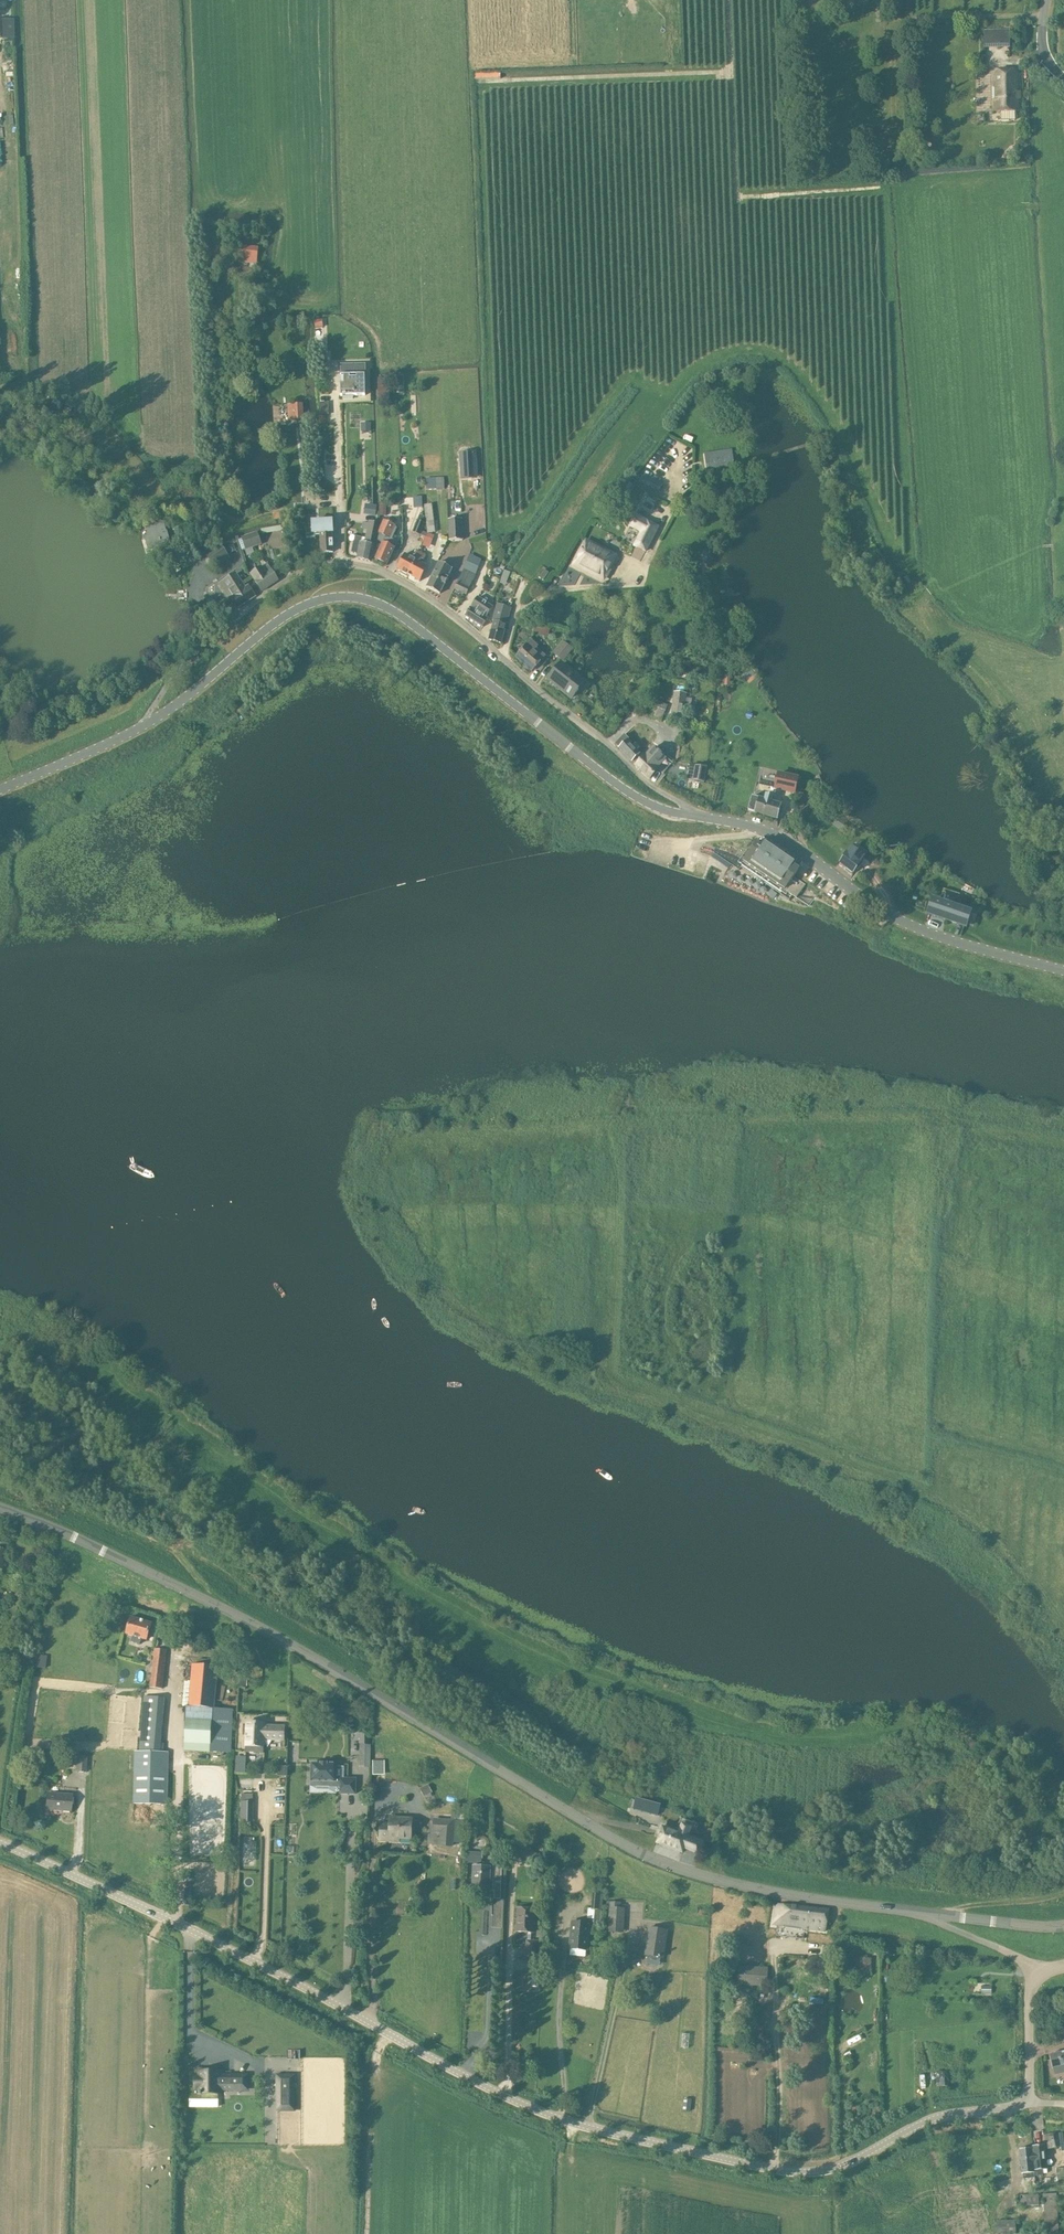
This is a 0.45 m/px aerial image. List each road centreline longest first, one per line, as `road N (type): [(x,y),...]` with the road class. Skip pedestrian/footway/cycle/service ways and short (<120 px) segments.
road 1 (unclassified): [(0,1851),(265,1976),(537,2120),(803,2173),(841,2169),(921,2125),(1030,2102),(1029,1970)]
road 2 (tertiary): [(932,1915),(663,1868),(335,1679),(0,1513)]
road 3 (tertiary): [(695,817),(622,788),(417,627),(375,602),(343,597),(283,617),(141,727),(0,794)]
road 4 (residential): [(242,611),(307,569),(339,563),(383,571),(462,623),(695,817)]
road 5 (tertiary): [(1063,970),(909,924),(771,833),(695,817)]
road 6 (track): [(873,187),(737,195),(729,0)]
road 7 (track): [(732,71),(479,81)]
road 8 (tertiary): [(932,1915),(1063,1930)]
road 9 (track): [(1063,1889),(1019,1902),(964,1903),(944,1916)]

